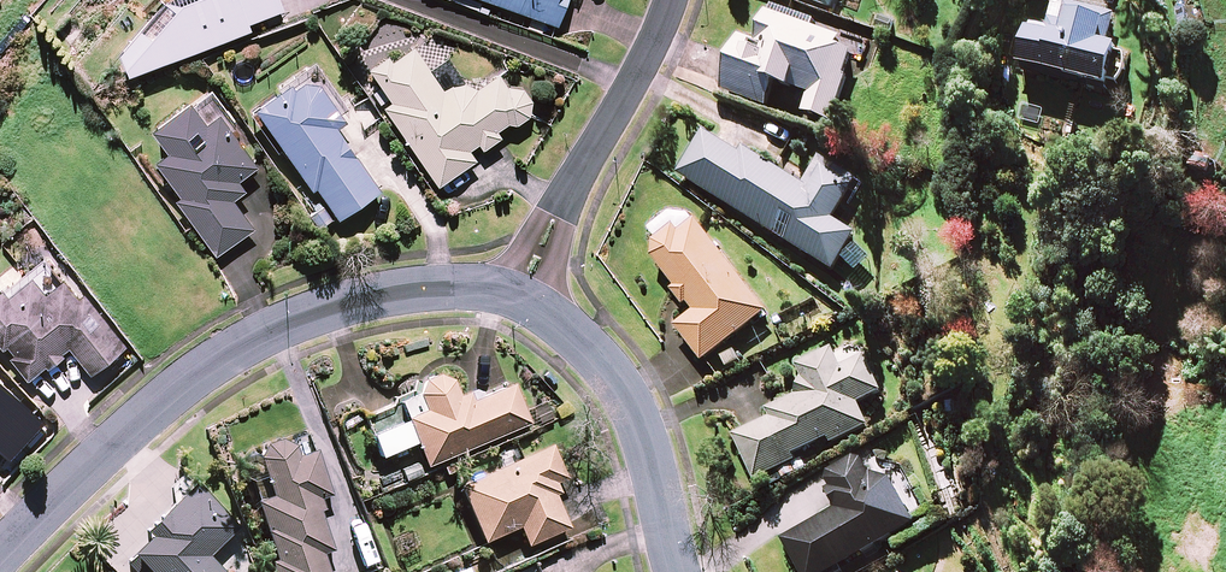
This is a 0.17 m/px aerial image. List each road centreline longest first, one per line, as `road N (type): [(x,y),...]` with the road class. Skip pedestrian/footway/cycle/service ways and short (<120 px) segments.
road 1 (residential): [(0,553),(232,345),(345,302),(519,290)]
road 2 (residential): [(519,290),(574,326),(615,372),(683,571)]
road 3 (residential): [(519,290),(671,0)]

